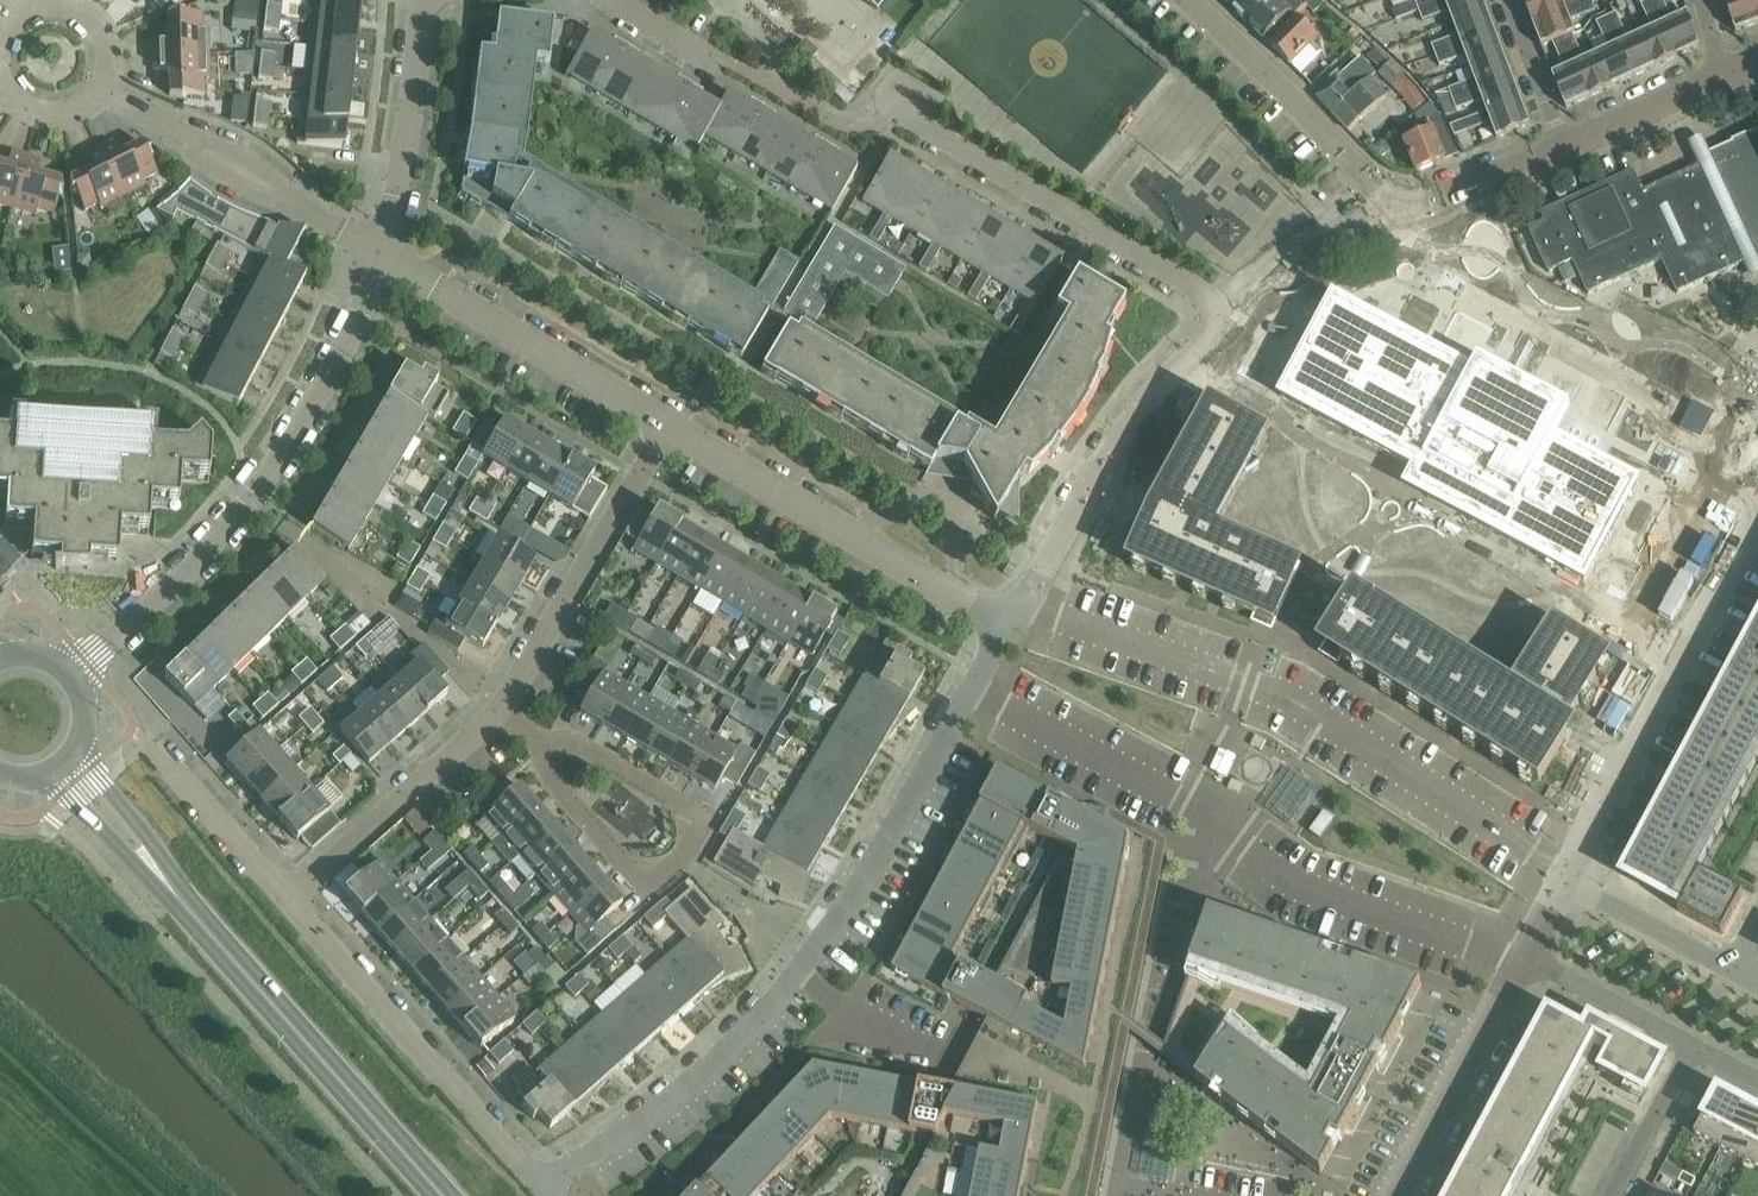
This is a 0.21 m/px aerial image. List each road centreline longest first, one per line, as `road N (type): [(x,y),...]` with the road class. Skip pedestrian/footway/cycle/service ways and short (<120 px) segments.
road 1 (residential): [(1203,299),(1187,282),(901,123),(861,133),(822,122),(602,0)]
road 2 (unclassified): [(545,1174),(572,1168),(745,1031),(819,934),(973,688)]
road 3 (residential): [(973,688),(1168,798),(1279,875),(1518,958)]
road 4 (residential): [(1026,603),(1295,703),(1564,878)]
road 5 (residential): [(72,676),(213,551),(277,470),(339,369),(383,257)]
road 6 (unclassified): [(538,739),(555,788),(647,886),(680,859),(704,817),(561,741)]
road 7 (residential): [(1564,878),(1757,516)]
road 8 (residential): [(1006,635),(664,430)]
road 9 (tertiary): [(441,1195),(178,897)]
road 10 (unclassified): [(545,1174),(522,1166),(290,902)]
road 11 (unclassified): [(499,718),(664,430)]
road 12 (residential): [(664,430),(383,257)]
road 13 (unclassified): [(383,257),(102,87)]
road 14 (residential): [(1392,207),(1186,0)]
road 15 (unclassified): [(290,902),(499,718)]
road 16 (residential): [(1518,958),(1396,1195)]
road 17 (unclassified): [(383,257),(425,0)]
road 18 (unclassified): [(290,902),(154,751)]
road 19 (residential): [(1518,958),(1691,1049)]
road 20 (residential): [(1734,972),(1564,878)]
road 21 (unclassified): [(1551,152),(1721,76)]
road 22 (residential): [(1026,603),(1122,445)]
road 23 (tertiary): [(178,897),(153,843),(78,753)]
road 24 (tertiary): [(178,897),(54,773)]
road 25 (unclassified): [(102,87),(108,50),(90,17),(55,2),(36,5),(5,26)]
road 26 (unclassified): [(1392,207),(1421,205),(1551,152)]
road 27 (unclassified): [(1122,445),(1203,299)]
road 28 (residential): [(1691,1049),(1612,1195)]
road 29 (residential): [(1551,152),(1500,0)]
road 30 (unclassified): [(0,84),(21,108),(57,117),(91,102),(102,87)]

